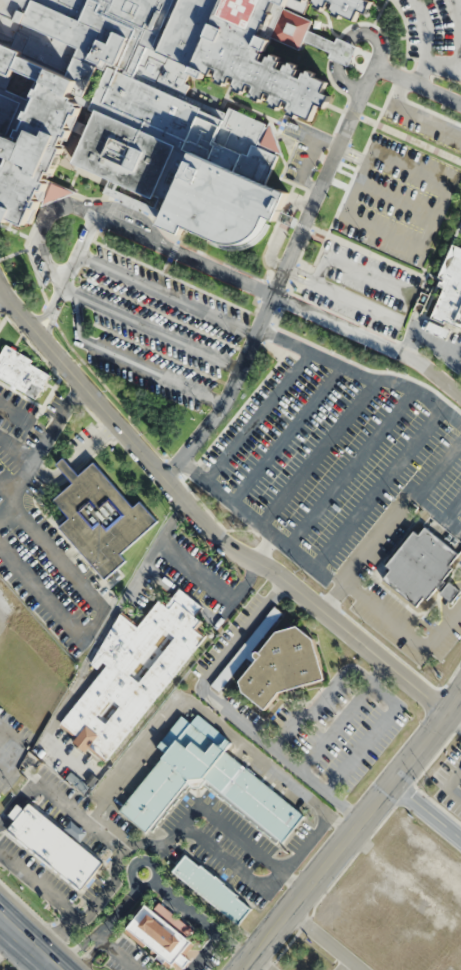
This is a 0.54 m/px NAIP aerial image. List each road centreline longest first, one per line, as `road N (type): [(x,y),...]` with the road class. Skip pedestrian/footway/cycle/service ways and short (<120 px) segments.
road 1 (tertiary): [(1,288),(195,514),(450,717)]
road 2 (tertiary): [(460,702),(245,969)]

